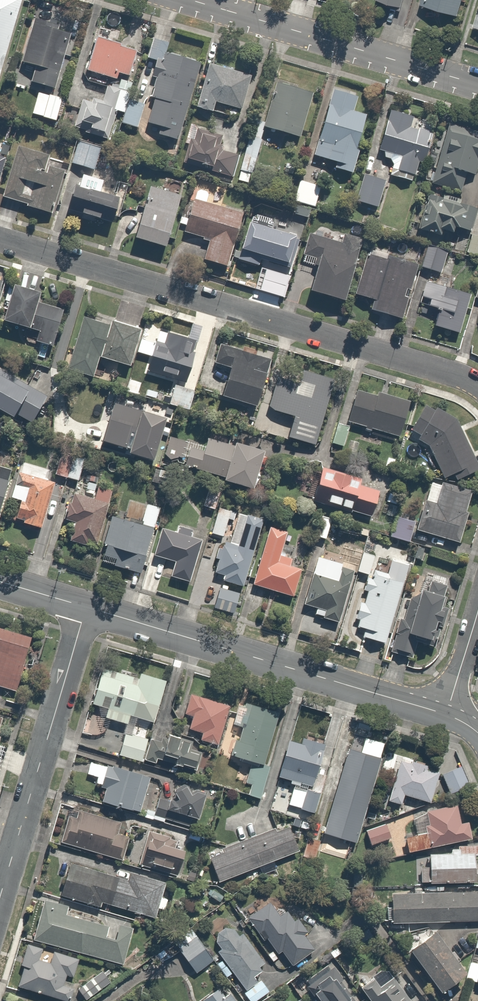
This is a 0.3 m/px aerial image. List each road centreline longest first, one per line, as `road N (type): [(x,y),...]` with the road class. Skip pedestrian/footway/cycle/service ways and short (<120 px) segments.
road 1 (residential): [(0,240),(454,372),(477,386)]
road 2 (residential): [(445,715),(85,610)]
road 3 (unclassified): [(477,84),(188,0)]
road 4 (residential): [(0,898),(85,610)]

